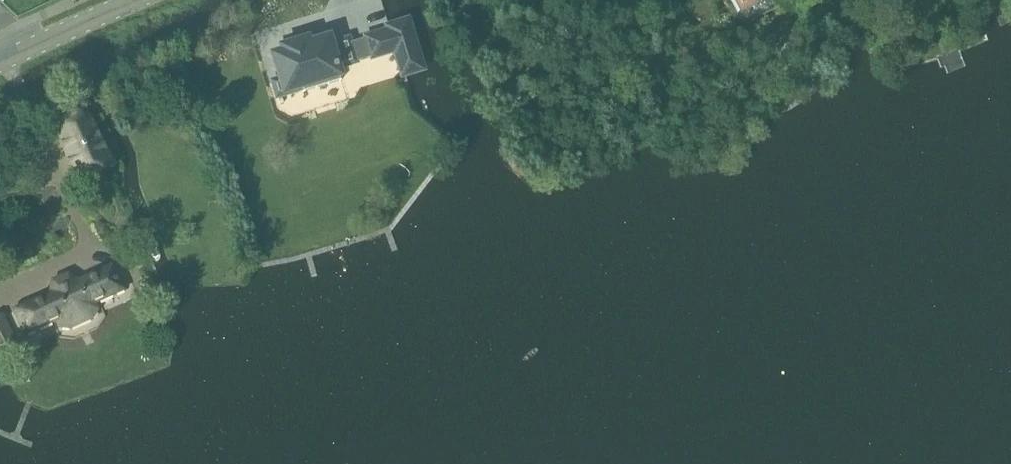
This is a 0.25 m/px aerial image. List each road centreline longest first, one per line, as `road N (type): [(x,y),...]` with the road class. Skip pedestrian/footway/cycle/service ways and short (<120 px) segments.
road 1 (secondary): [(0,62),(139,0)]

